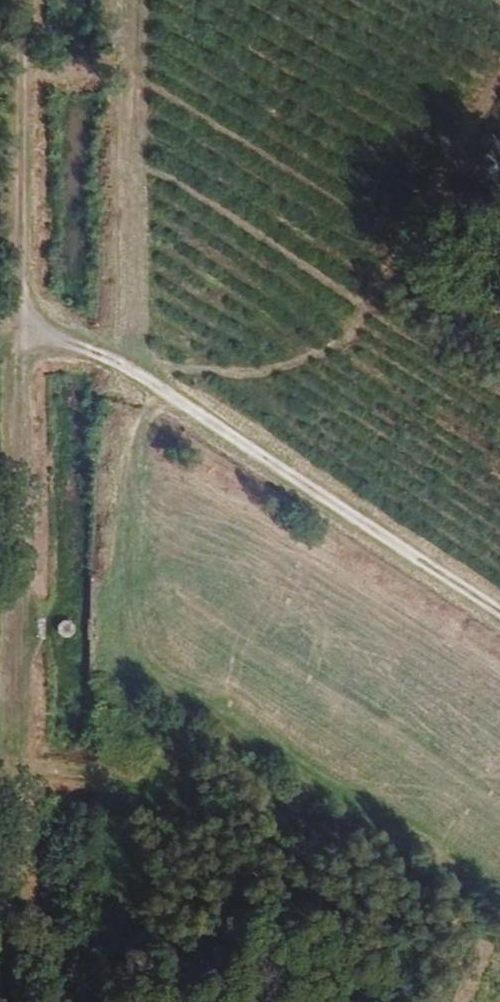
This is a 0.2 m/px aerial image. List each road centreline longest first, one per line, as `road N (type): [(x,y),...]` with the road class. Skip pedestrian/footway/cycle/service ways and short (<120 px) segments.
road 1 (track): [(22,0),(13,1001)]
road 2 (track): [(24,340),(91,350),(499,615)]

